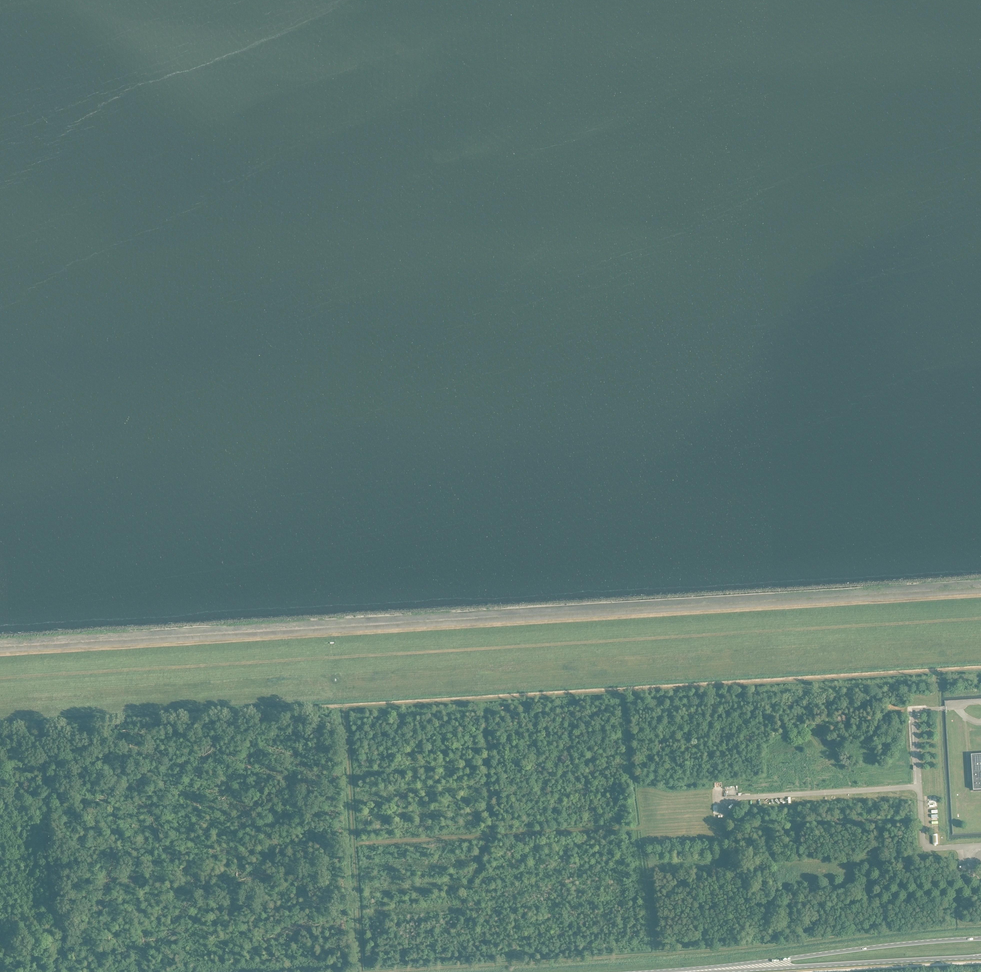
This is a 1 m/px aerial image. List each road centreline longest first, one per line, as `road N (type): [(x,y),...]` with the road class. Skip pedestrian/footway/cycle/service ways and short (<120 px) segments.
road 1 (track): [(980,622),(0,681)]
road 2 (primary): [(980,942),(785,966)]
road 3 (primary): [(785,966),(980,959)]
road 4 (track): [(639,880),(636,832),(717,802)]

